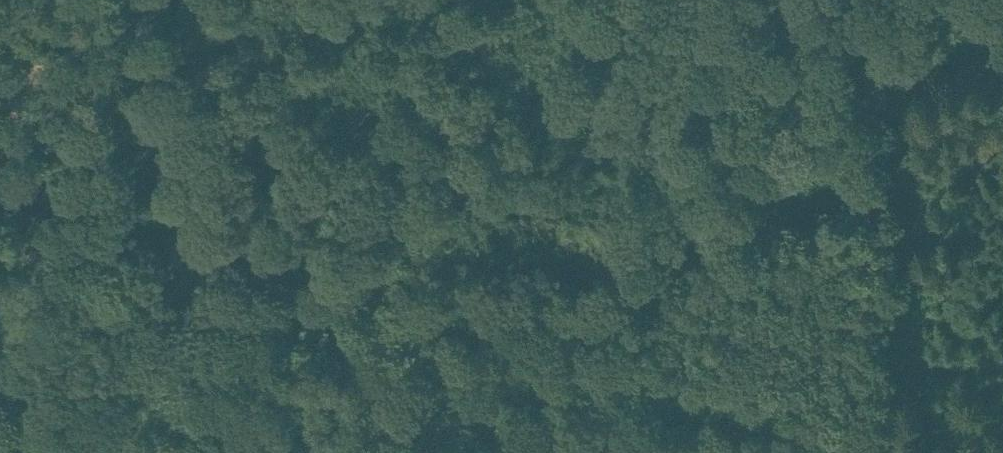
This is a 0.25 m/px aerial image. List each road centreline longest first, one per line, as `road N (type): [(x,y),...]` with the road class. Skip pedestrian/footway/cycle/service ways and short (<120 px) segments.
road 1 (track): [(781,452),(65,225),(0,197)]
road 2 (track): [(1002,92),(327,308)]
road 3 (track): [(0,374),(149,0)]

